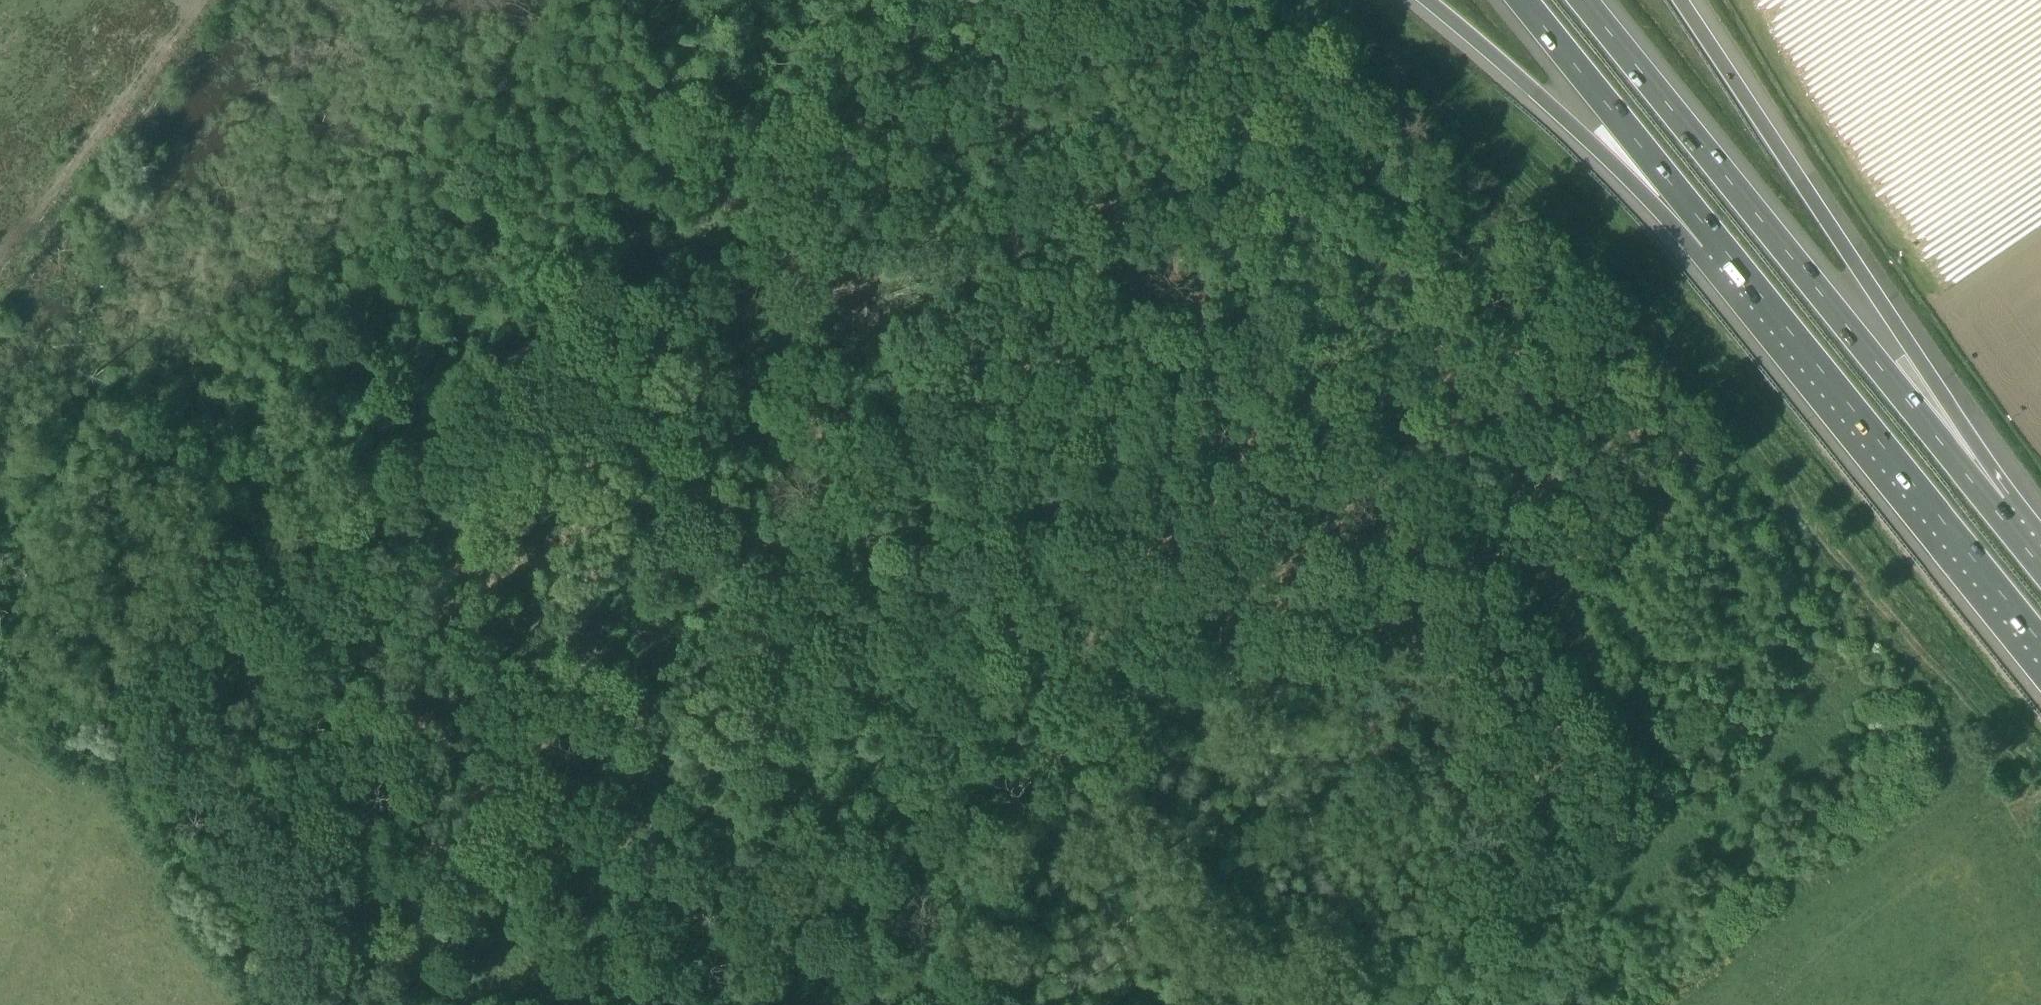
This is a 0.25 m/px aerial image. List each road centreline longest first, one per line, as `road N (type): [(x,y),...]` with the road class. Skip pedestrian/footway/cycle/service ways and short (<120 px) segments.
road 1 (motorway): [(1996,512),(1585,0)]
road 2 (motorway): [(1996,512),(1913,352),(1677,0)]
road 3 (motorway): [(1714,238),(2040,642)]
road 4 (motorway): [(1424,0),(1714,238)]
road 5 (motorway): [(1522,0),(1714,238)]

